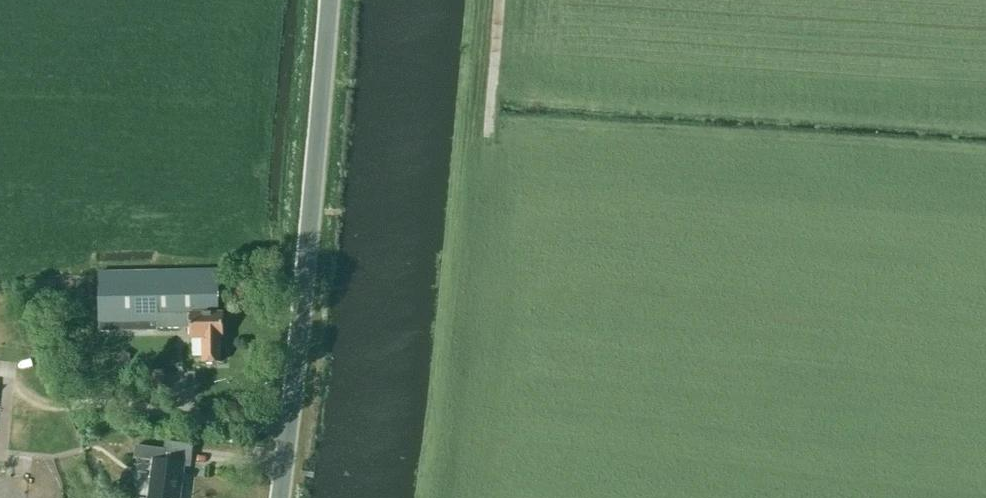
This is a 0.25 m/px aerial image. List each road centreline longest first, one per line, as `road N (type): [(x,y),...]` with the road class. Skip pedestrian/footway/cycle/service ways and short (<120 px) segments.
road 1 (unclassified): [(279,497),(330,0)]
road 2 (track): [(499,0),(452,497)]
road 3 (track): [(494,69),(539,89),(985,117)]

